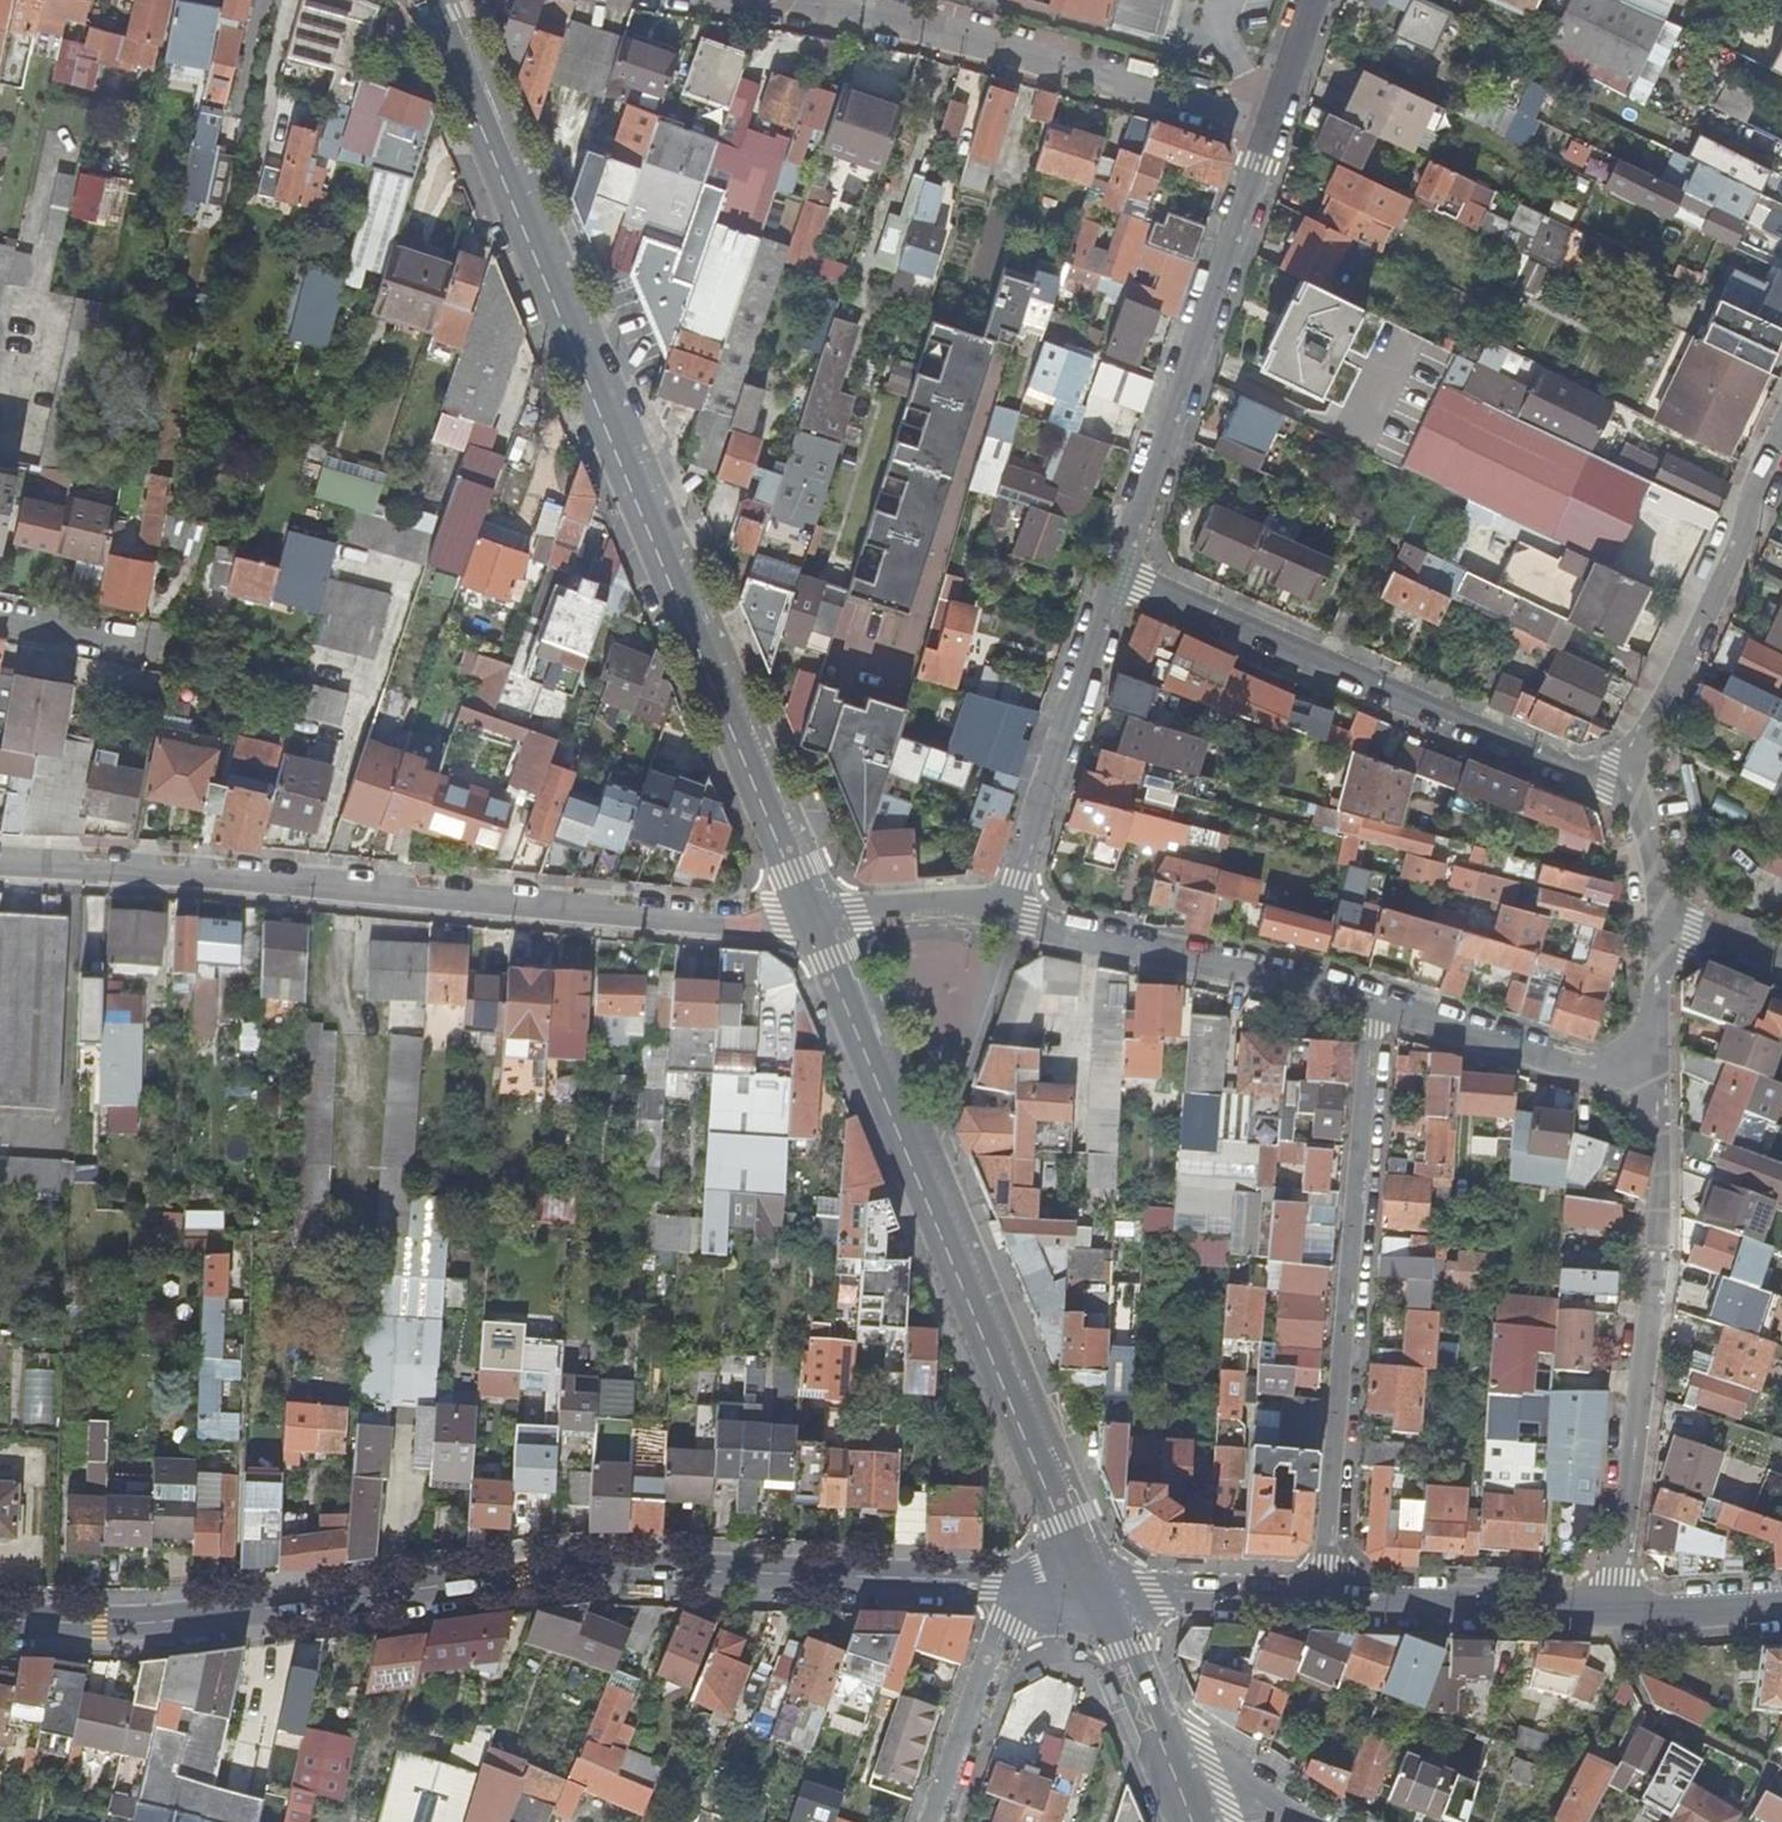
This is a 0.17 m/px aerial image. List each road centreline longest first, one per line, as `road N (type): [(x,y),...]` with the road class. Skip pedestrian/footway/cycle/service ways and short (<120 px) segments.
road 1 (tertiary): [(0,1621),(168,1627),(575,1577),(1097,1590)]
road 2 (secondary): [(442,0),(818,918)]
road 3 (residential): [(0,860),(818,918)]
road 4 (secondary): [(818,918),(1097,1590)]
road 5 (residential): [(1372,1003),(1328,1598)]
road 6 (residential): [(1635,796),(1112,577)]
road 7 (residential): [(1659,1093),(1653,1266),(1608,1613)]
road 8 (residential): [(1271,127),(908,21),(807,0)]
road 9 (residential): [(1271,127),(1112,577)]
road 10 (residential): [(1635,796),(1641,727),(1781,435)]
road 11 (residential): [(1009,915),(1372,1003)]
road 12 (residential): [(1112,577),(1009,915)]
road 13 (residential): [(1097,1590),(1008,1624),(932,1821)]
road 14 (residential): [(1372,1003),(1659,1093)]
road 15 (tertiary): [(1328,1598),(1608,1613)]
road 16 (tertiary): [(1097,1590),(1328,1598)]
road 17 (secondary): [(1097,1590),(1184,1800)]
road 18 (residential): [(818,918),(970,906),(1009,915)]
road 19 (residential): [(1662,915),(1659,1093)]
road 20 (tertiary): [(1608,1613),(1781,1602)]
road 21 (residential): [(168,650),(0,618)]
road 22 (residential): [(1316,0),(1271,127)]
road 23 (residential): [(1662,915),(1781,965)]
road 24 (residential): [(1662,915),(1635,796)]
road 25 (residential): [(1298,1821),(1270,1804),(1218,1791),(1184,1800)]

